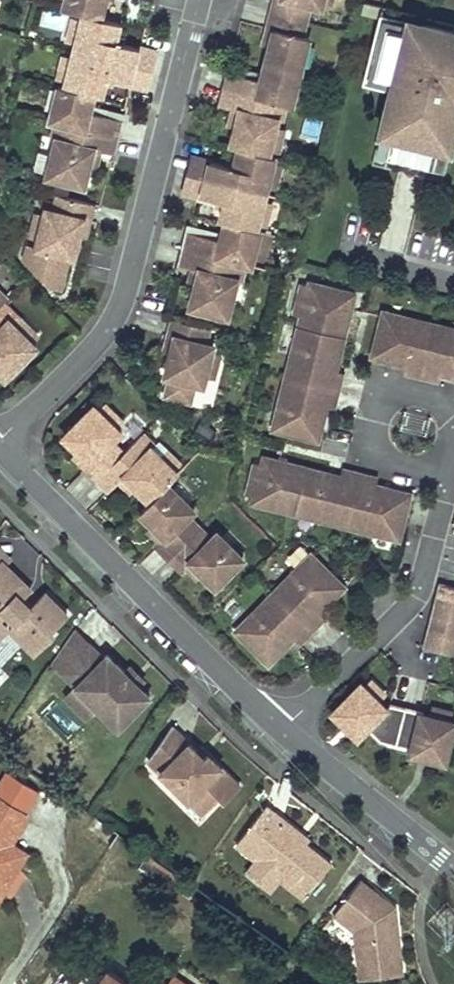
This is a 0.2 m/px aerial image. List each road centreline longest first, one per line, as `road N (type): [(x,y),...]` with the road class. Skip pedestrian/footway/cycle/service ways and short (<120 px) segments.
road 1 (residential): [(0,441),(89,354),(120,310),(200,0)]
road 2 (residential): [(283,730),(0,455)]
road 3 (residential): [(283,730),(420,589),(445,494),(432,463)]
road 4 (residential): [(453,867),(283,730)]
road 5 (residential): [(449,441),(436,402),(409,395),(384,409),(377,436),(391,460),(432,463)]

